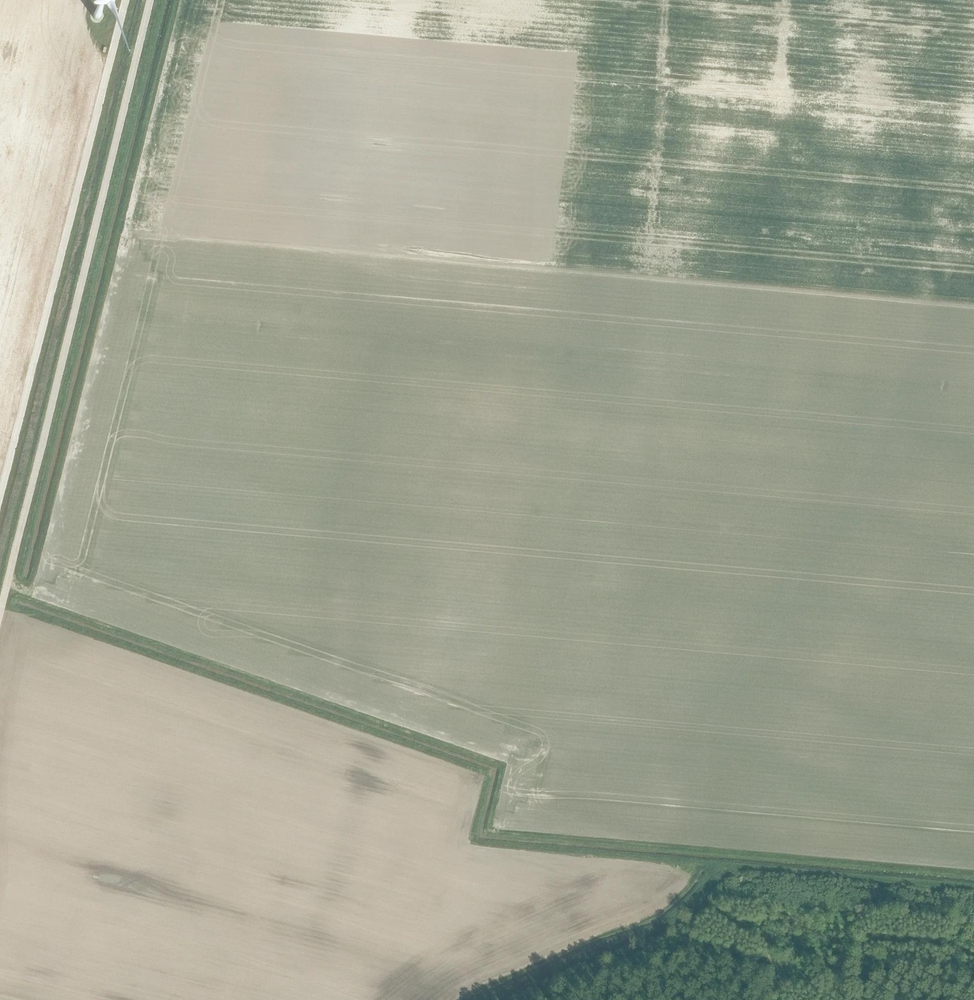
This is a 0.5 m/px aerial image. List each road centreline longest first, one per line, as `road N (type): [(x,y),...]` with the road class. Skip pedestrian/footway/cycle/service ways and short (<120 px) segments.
road 1 (track): [(973,890),(716,869),(665,914),(463,999)]

